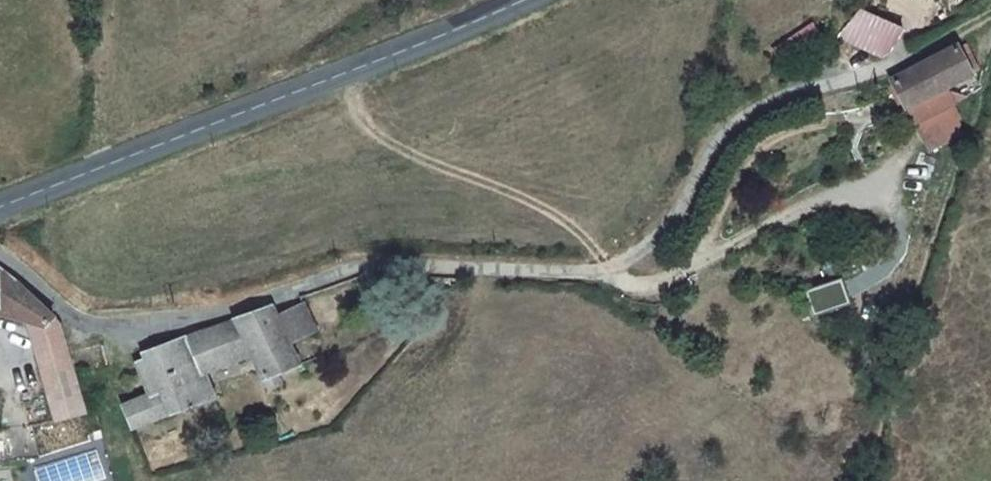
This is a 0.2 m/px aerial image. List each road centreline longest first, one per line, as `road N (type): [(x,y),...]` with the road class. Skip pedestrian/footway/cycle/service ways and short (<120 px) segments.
road 1 (unclassified): [(0,261),(80,319),(143,324),(207,317),(358,267),(610,268),(672,219),(716,140),(752,109),(894,62)]
road 2 (tertiary): [(0,207),(525,0)]

